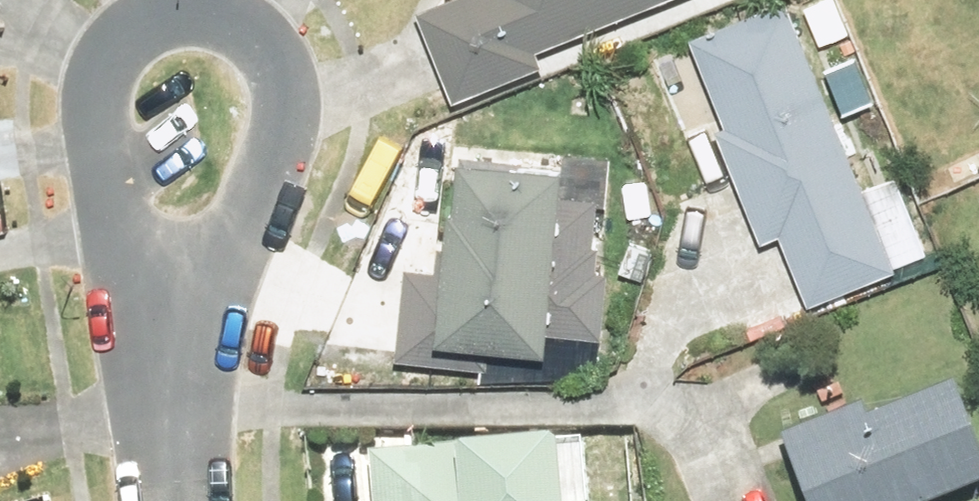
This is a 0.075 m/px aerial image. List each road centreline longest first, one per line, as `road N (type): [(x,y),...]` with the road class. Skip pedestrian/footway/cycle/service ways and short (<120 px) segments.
road 1 (residential): [(164,346),(295,137),(302,94),(278,43),(232,17),(173,15),(109,51),(106,154)]
road 2 (residential): [(106,154),(164,346)]
road 3 (residential): [(189,500),(164,346)]

